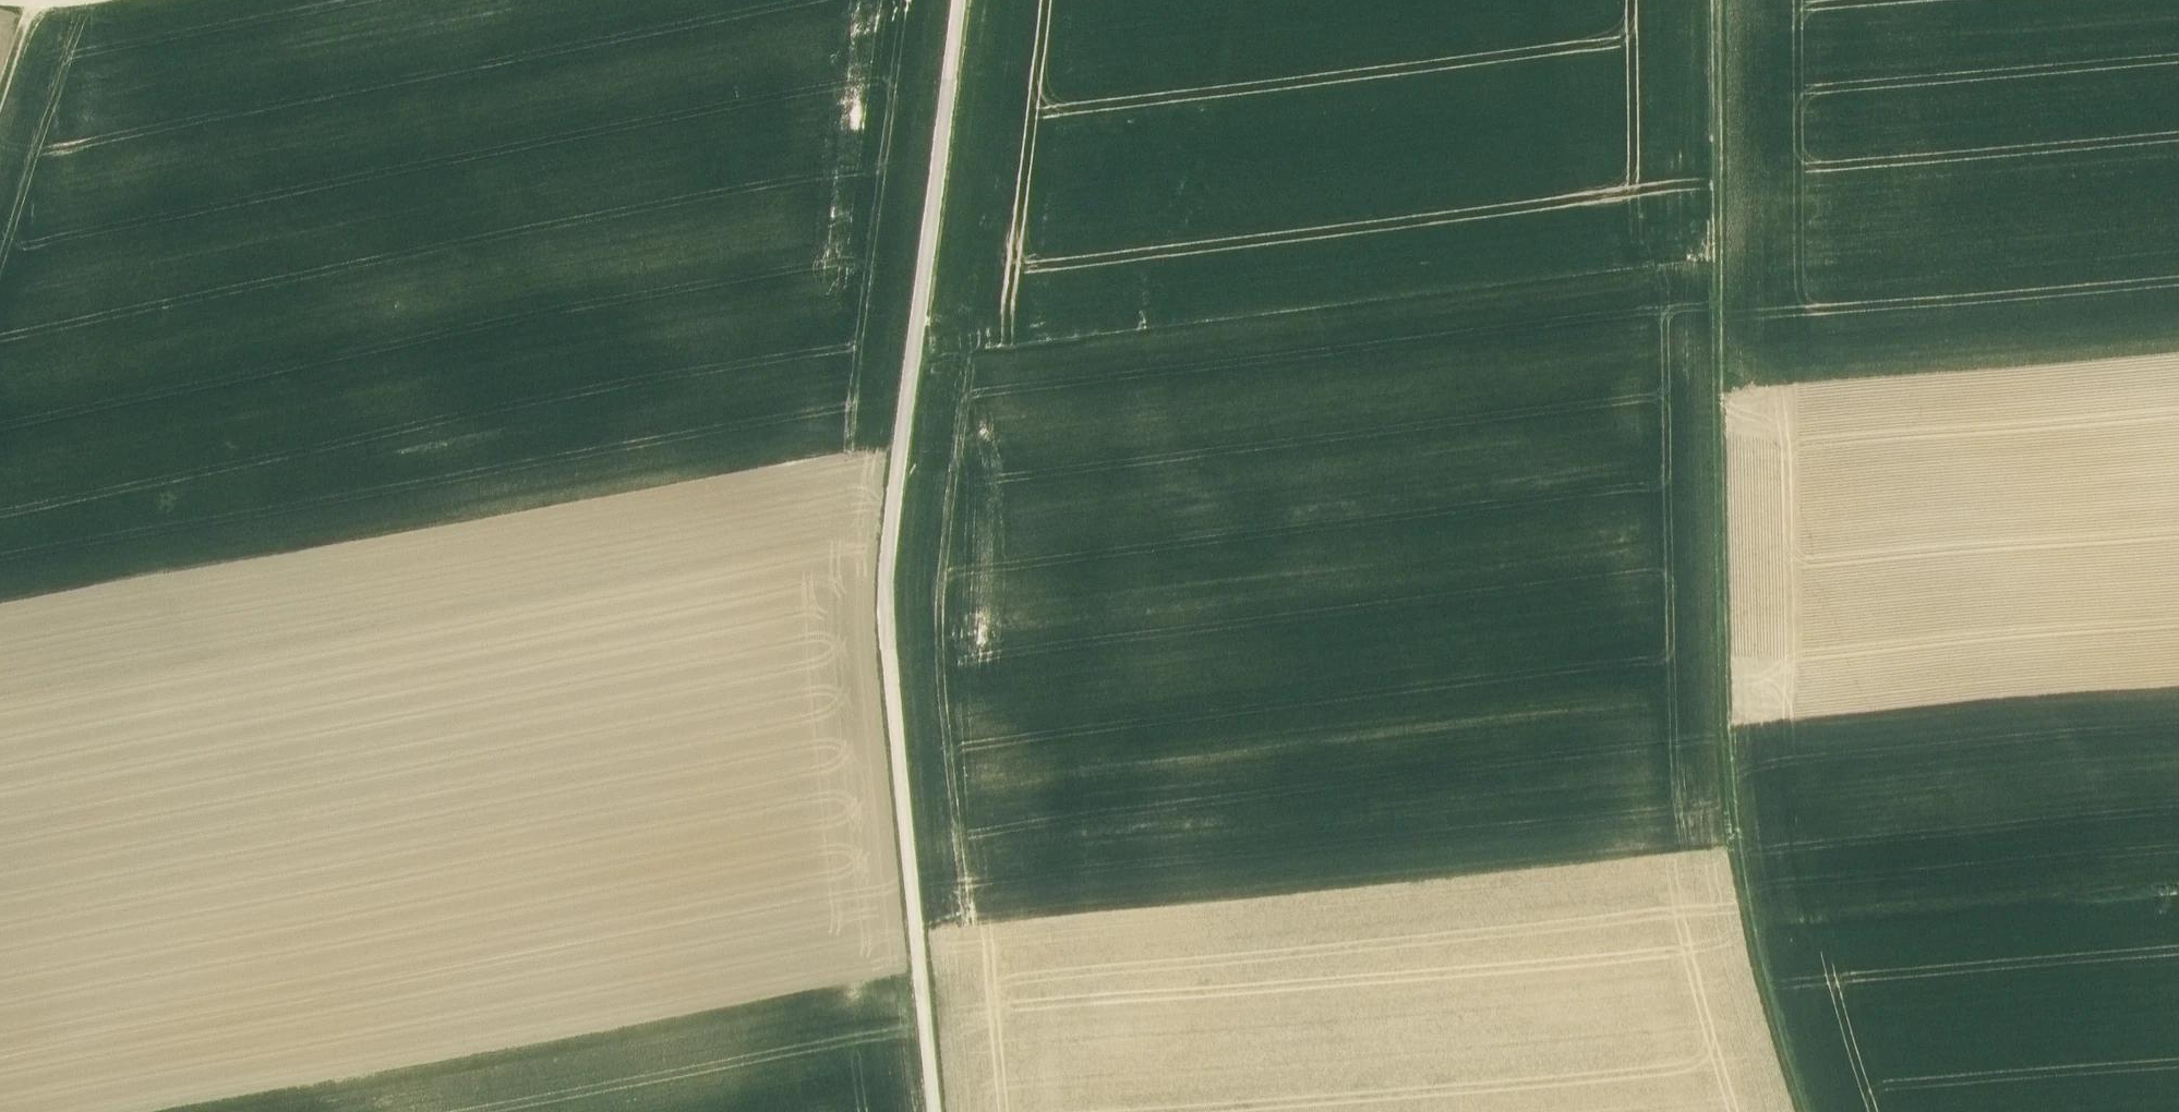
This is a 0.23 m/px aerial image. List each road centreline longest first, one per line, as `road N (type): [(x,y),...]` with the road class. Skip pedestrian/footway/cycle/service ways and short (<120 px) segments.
road 1 (track): [(934,1111),(886,596),(959,0)]

